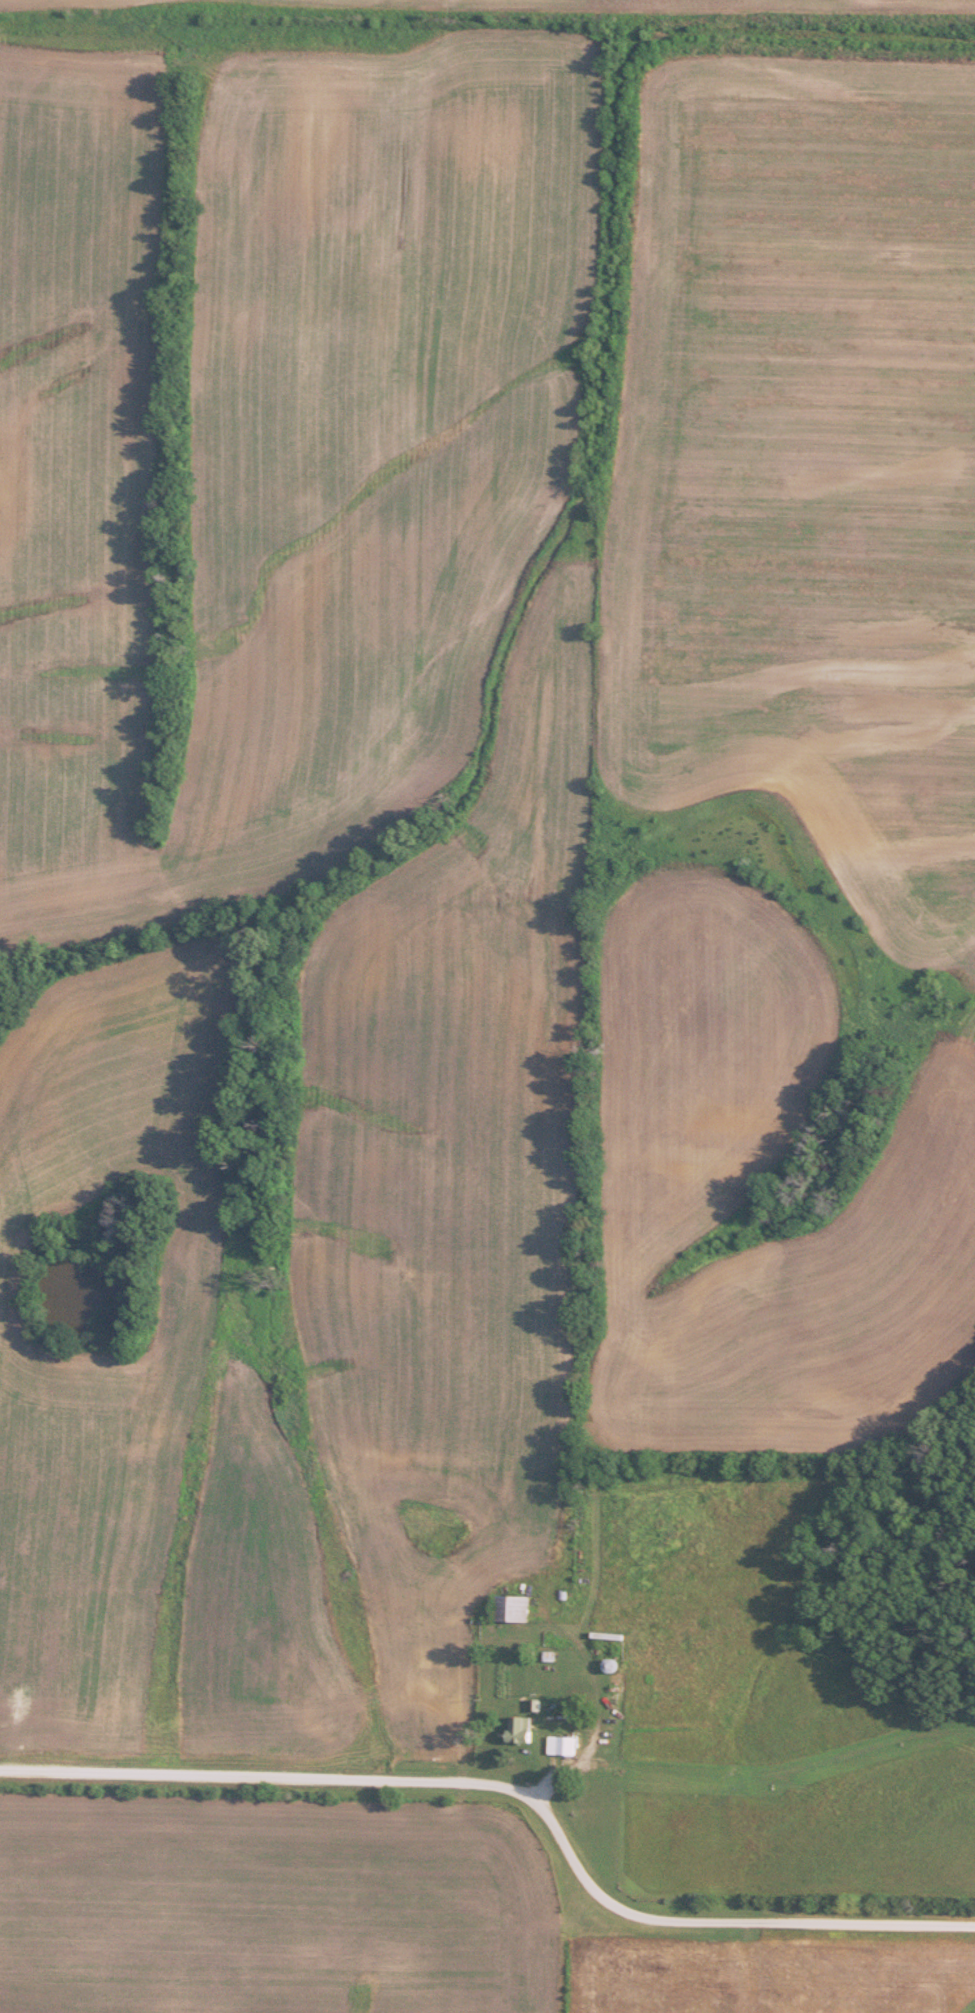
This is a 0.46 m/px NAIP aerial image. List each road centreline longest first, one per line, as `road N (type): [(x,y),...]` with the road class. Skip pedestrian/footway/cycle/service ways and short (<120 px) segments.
road 1 (residential): [(535,1805),(509,1788),(457,1782),(0,1771)]
road 2 (residential): [(974,1899),(665,1887),(535,1805)]

